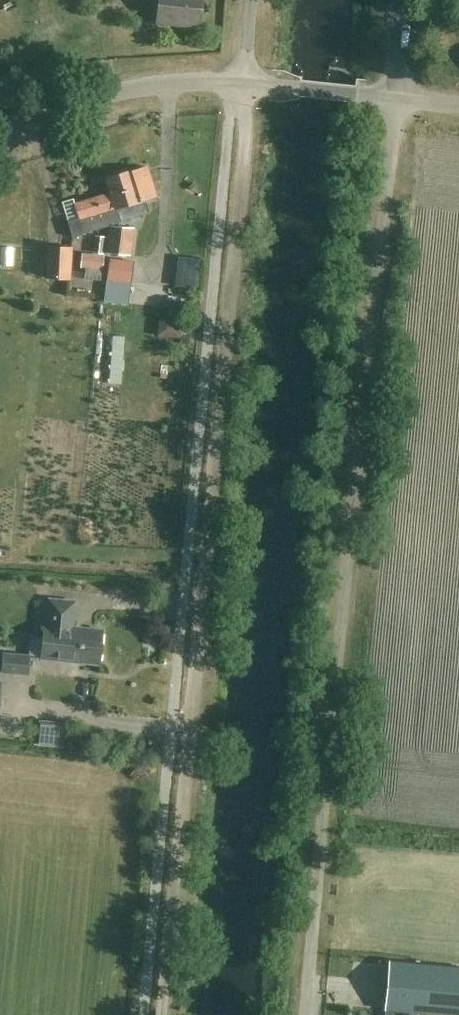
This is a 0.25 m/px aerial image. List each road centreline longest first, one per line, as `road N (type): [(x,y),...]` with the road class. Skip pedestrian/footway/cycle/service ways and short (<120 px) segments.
road 1 (track): [(244,85),(232,317),(165,1014)]
road 2 (unclassified): [(308,1014),(398,99)]
road 3 (unclassified): [(0,144),(65,110),(131,89),(244,85)]
road 4 (unclassified): [(244,85),(398,99)]

